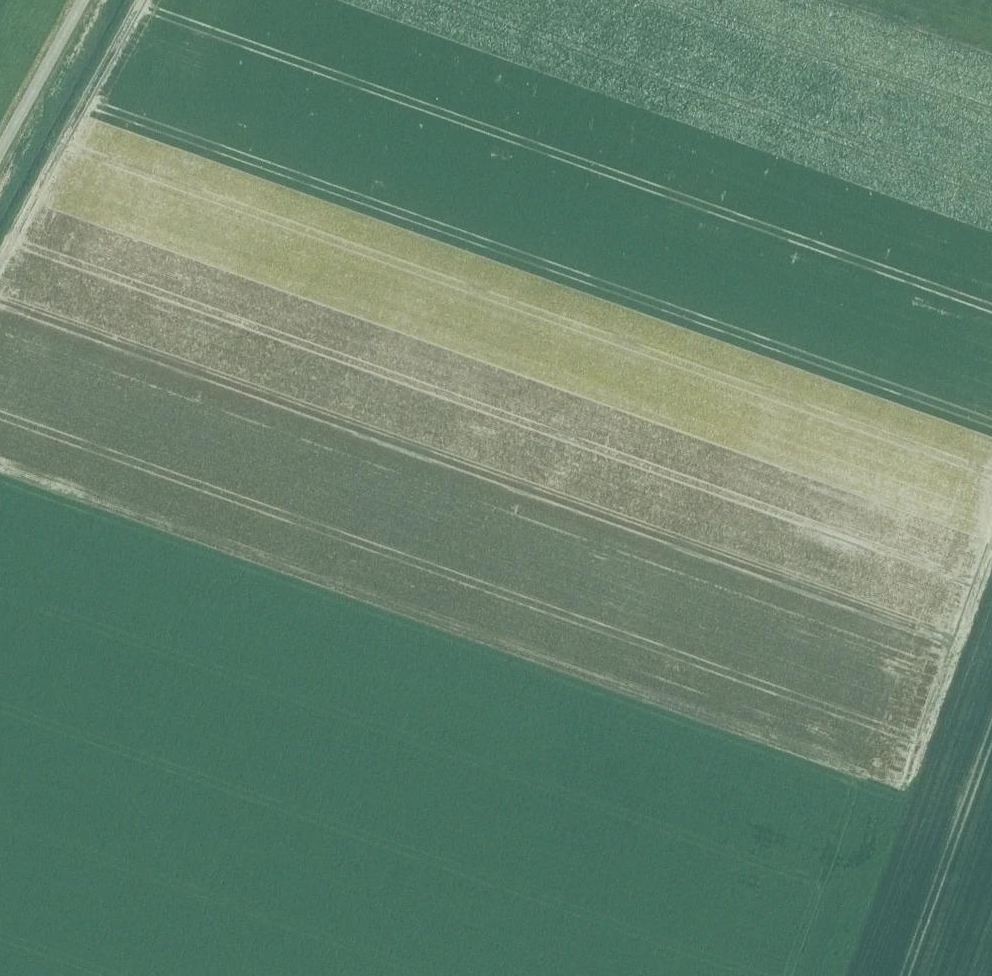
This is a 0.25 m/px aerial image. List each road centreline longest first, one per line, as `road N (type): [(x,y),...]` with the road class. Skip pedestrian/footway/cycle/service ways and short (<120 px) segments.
road 1 (unclassified): [(0,151),(82,0)]

